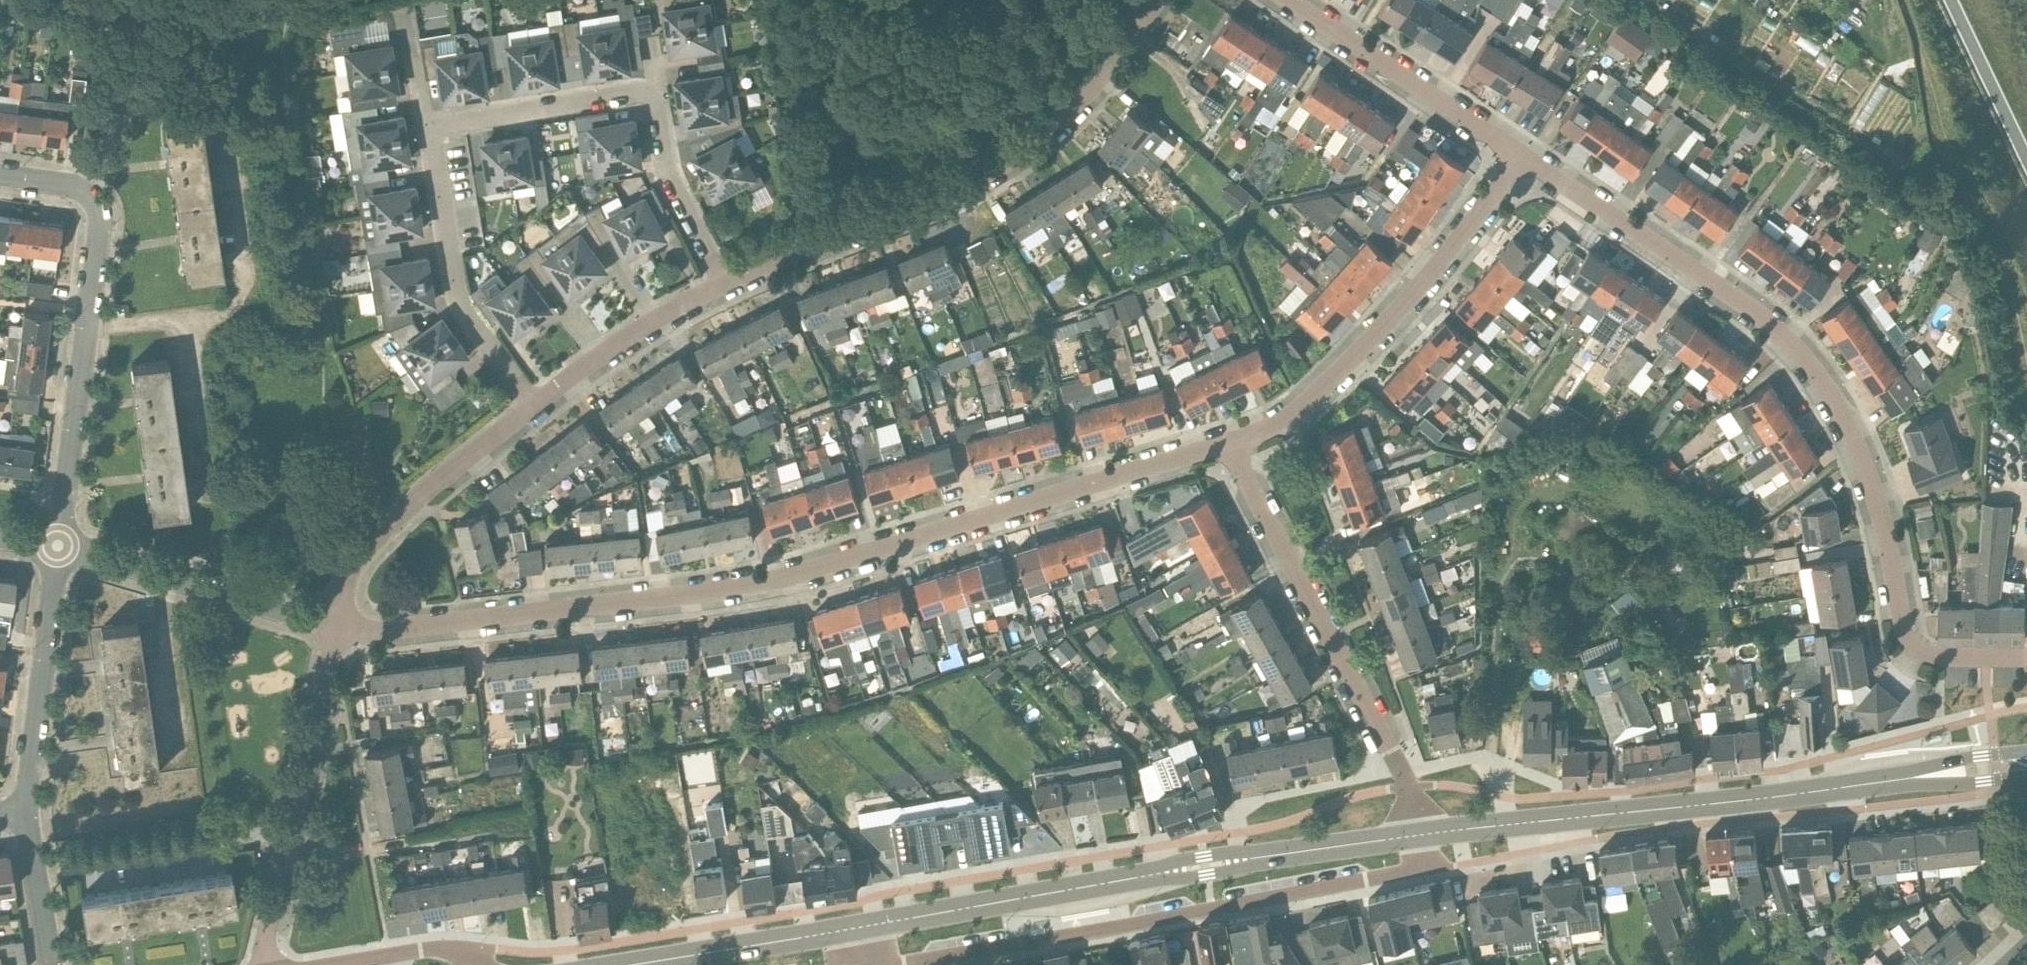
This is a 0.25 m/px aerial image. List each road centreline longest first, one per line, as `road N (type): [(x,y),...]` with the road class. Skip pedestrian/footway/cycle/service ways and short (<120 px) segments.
road 1 (residential): [(336,629),(645,599),(772,576),(1228,443)]
road 2 (residential): [(2026,657),(1932,654),(1909,642),(1861,452),(1808,363),(1755,309),(1522,153)]
road 3 (tertiary): [(1416,834),(2026,764)]
road 4 (tertiary): [(859,925),(1416,834)]
road 5 (residential): [(871,964),(1414,865)]
road 6 (residential): [(726,283),(1003,164),(1082,96),(1156,0)]
road 7 (residential): [(1416,834),(1395,759),(1228,443)]
road 8 (residential): [(1228,443),(1283,420),(1320,391),(1454,245),(1522,153)]
road 9 (residential): [(59,544),(99,231),(97,203),(82,188)]
road 10 (residential): [(264,964),(336,629)]
road 11 (residential): [(336,629),(350,568),(363,550),(536,404)]
road 12 (residential): [(536,404),(458,294),(431,141)]
road 13 (residential): [(336,629),(59,544)]
road 14 (residential): [(1522,153),(1288,0)]
road 15 (residential): [(29,809),(59,544)]
road 16 (residential): [(431,141),(446,122),(630,93),(656,106)]
road 17 (tertiary): [(625,964),(859,925)]
road 18 (residential): [(536,404),(615,345),(726,283)]
road 19 (residential): [(726,283),(669,176),(656,106)]
road 20 (trunk): [(1950,0),(2026,160)]
road 21 (residential): [(51,964),(29,809)]
road 22 (residential): [(475,964),(434,948),(324,964)]

